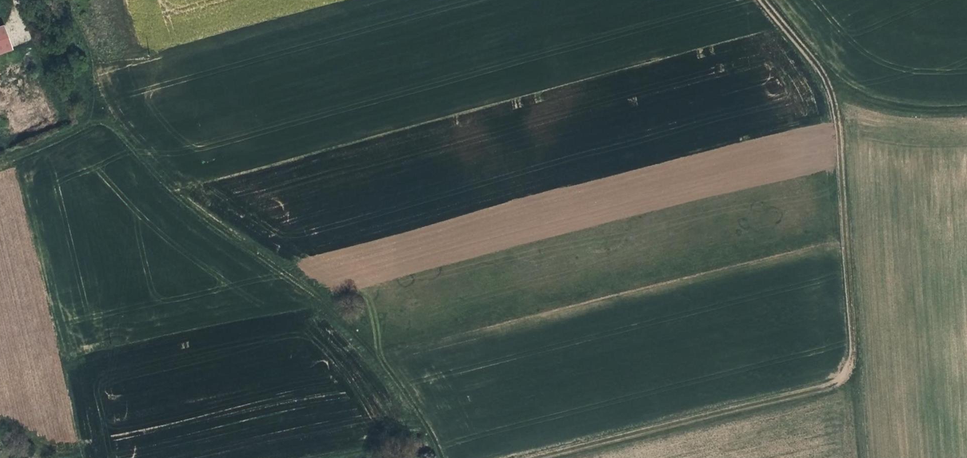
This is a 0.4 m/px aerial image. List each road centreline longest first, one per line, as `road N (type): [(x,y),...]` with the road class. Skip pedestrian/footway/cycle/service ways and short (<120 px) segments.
road 1 (track): [(535,457),(828,384),(851,363),(836,117),(827,82),(762,0)]
road 2 (track): [(442,457),(414,402),(342,316),(182,201),(105,118),(0,165)]

